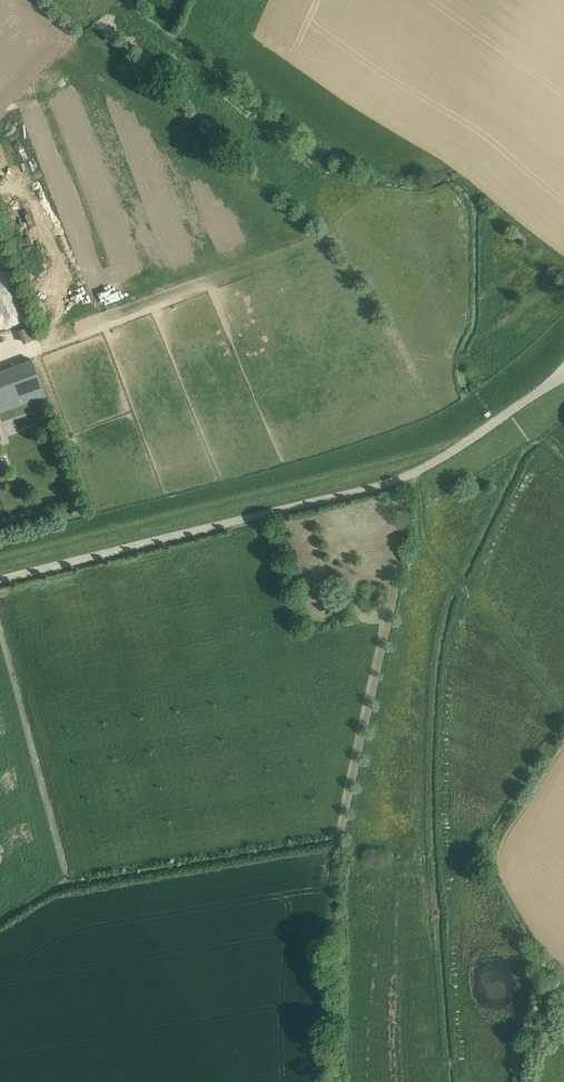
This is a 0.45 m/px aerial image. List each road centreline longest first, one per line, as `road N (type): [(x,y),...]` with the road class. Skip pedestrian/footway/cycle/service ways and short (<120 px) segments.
road 1 (unclassified): [(0,581),(387,483),(447,454),(551,384)]
road 2 (track): [(471,438),(0,557)]

